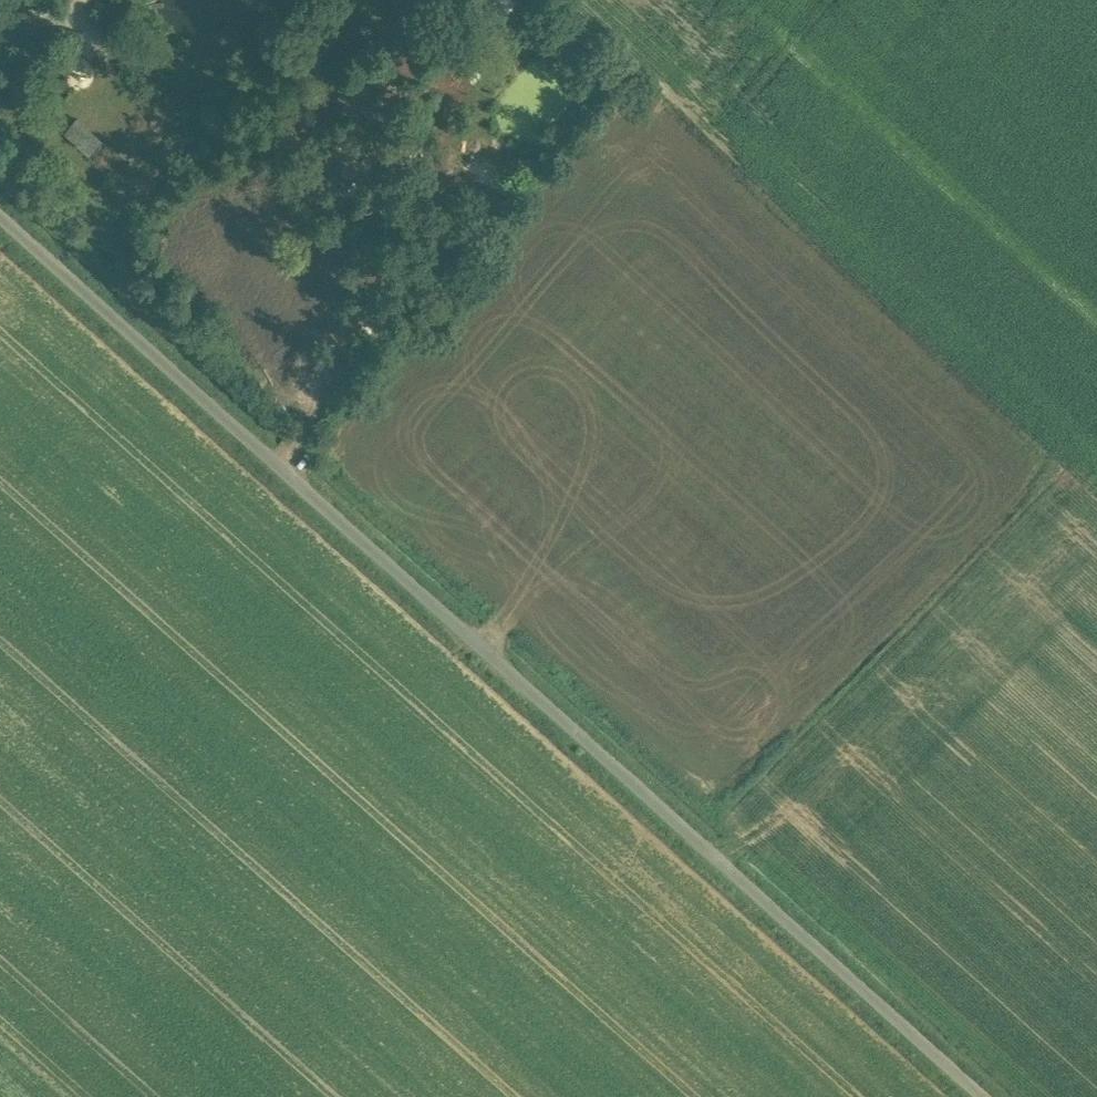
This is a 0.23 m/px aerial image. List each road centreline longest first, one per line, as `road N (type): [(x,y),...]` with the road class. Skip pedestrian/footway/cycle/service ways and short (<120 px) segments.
road 1 (unclassified): [(990,1096),(0,215)]

